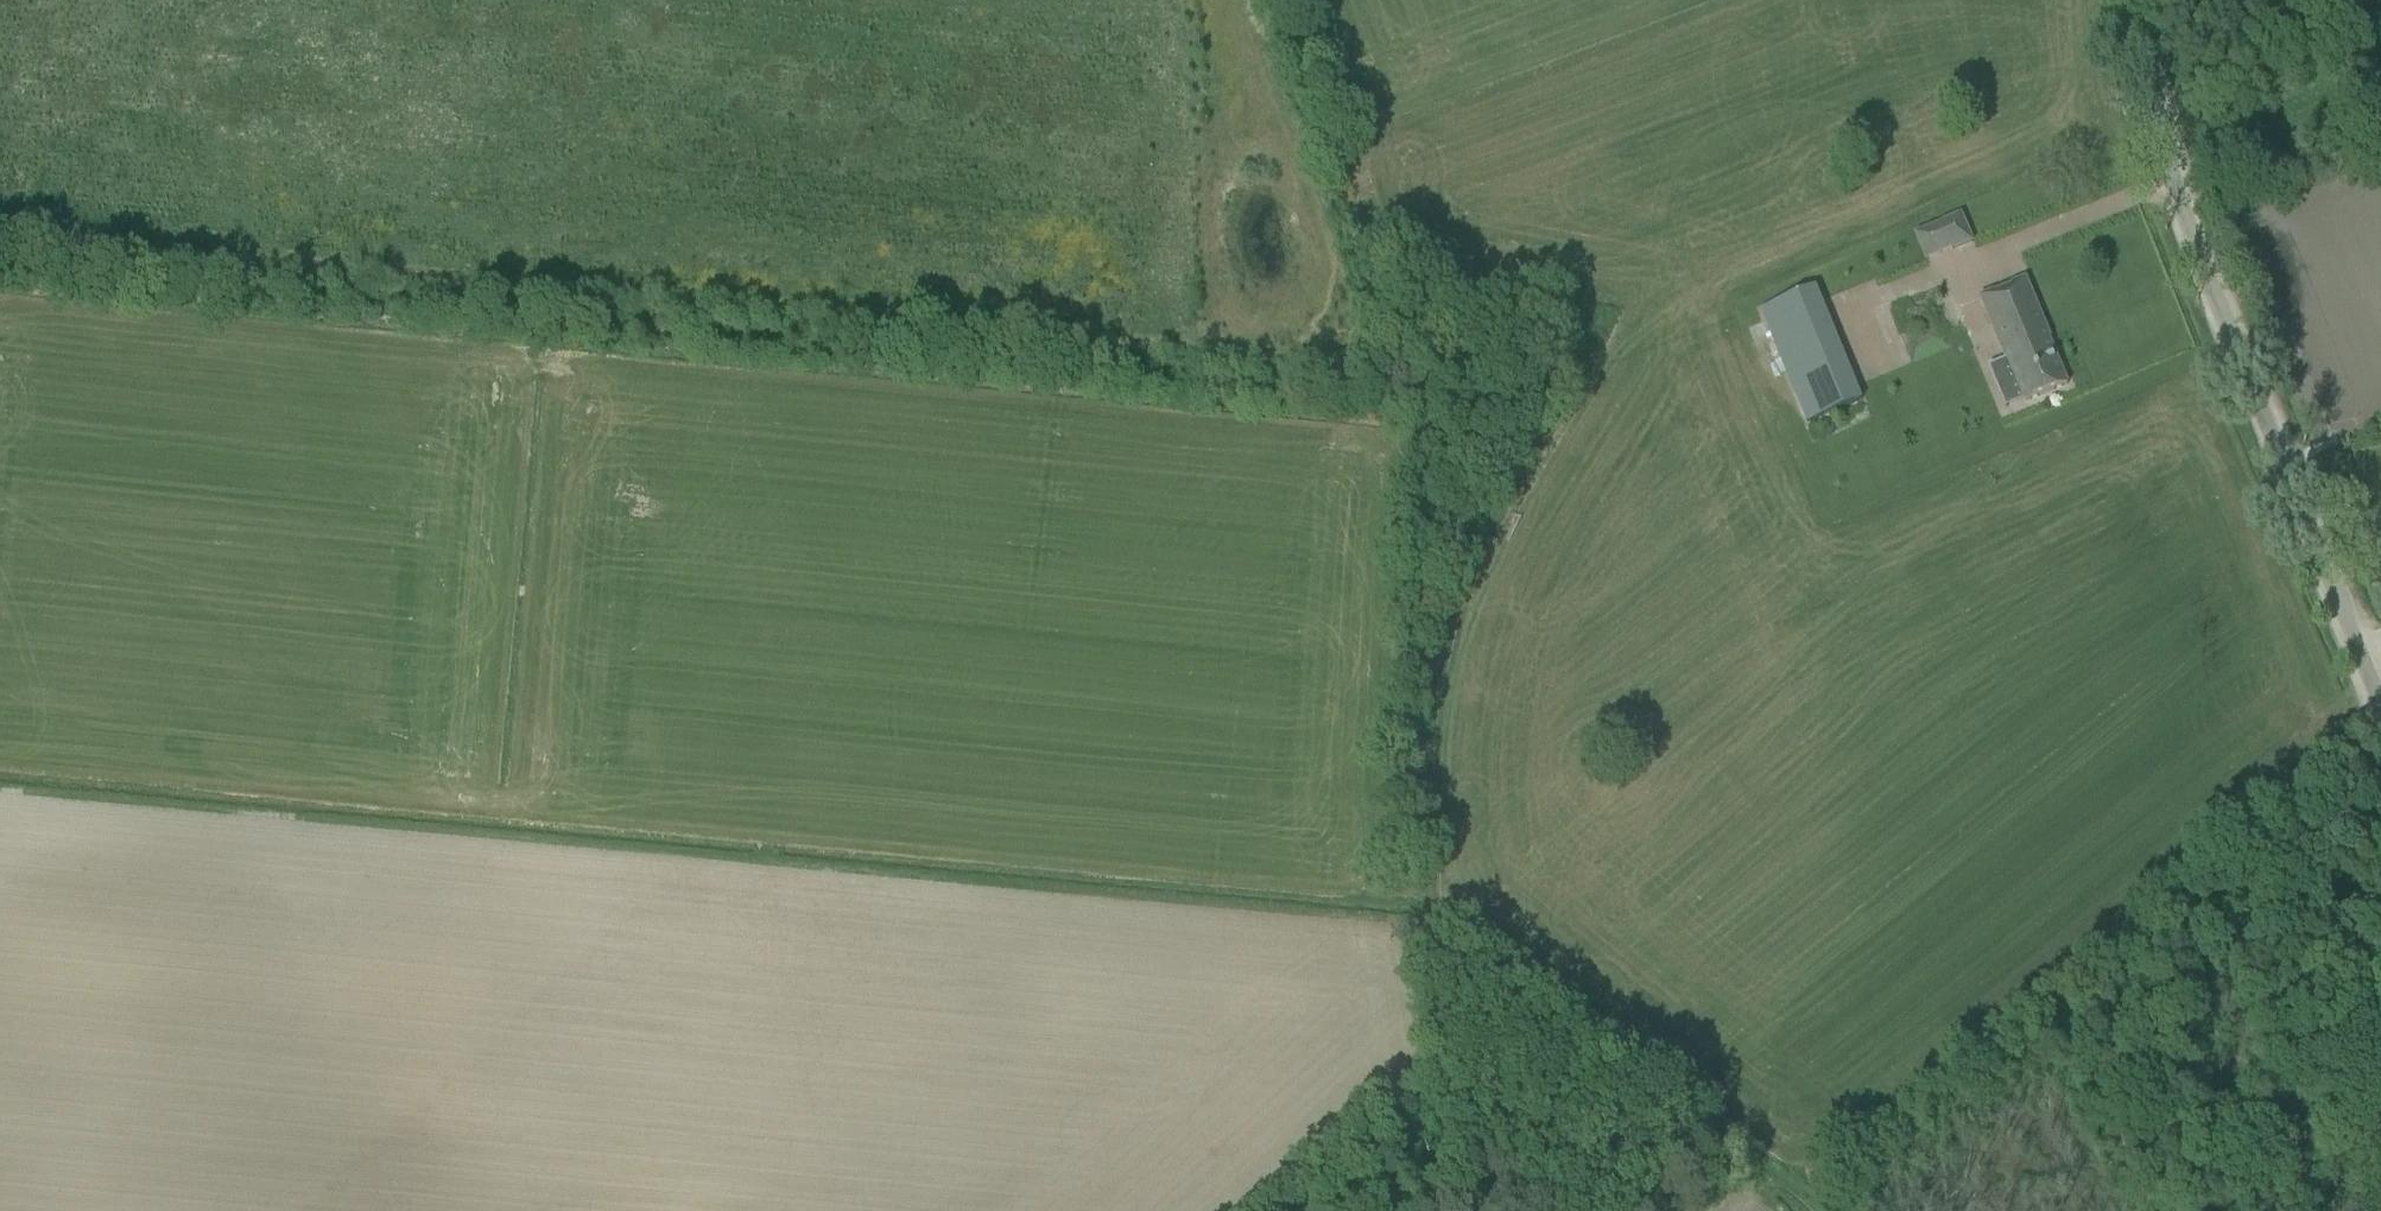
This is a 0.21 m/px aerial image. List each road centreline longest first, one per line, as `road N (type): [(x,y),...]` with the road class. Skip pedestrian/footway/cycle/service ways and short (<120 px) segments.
road 1 (unclassified): [(2380,735),(2167,165),(2141,0)]
road 2 (track): [(1440,1210),(1458,1155),(1450,958)]

